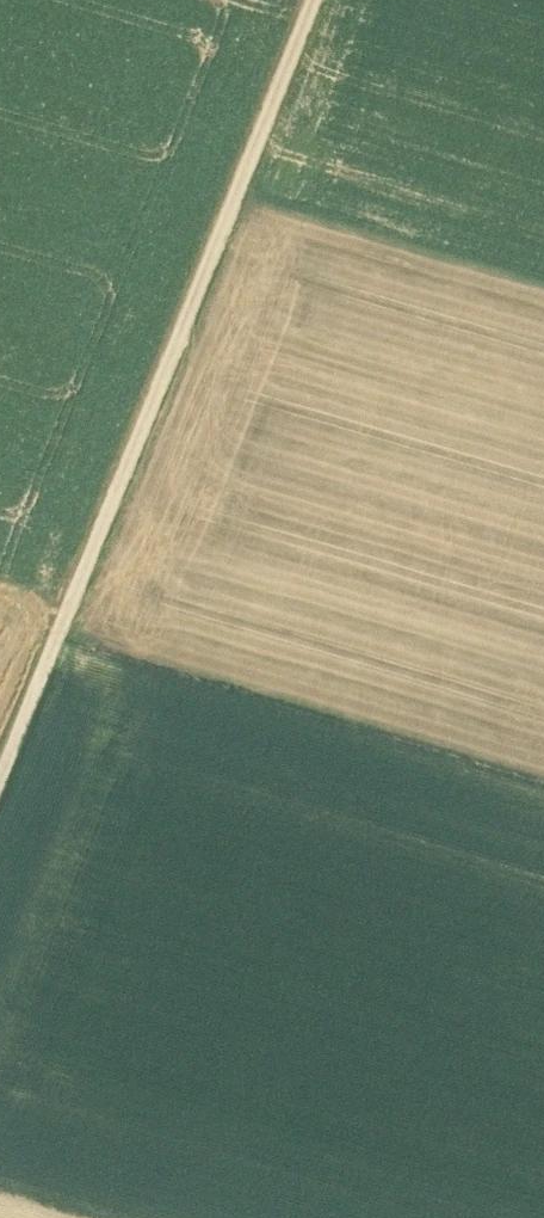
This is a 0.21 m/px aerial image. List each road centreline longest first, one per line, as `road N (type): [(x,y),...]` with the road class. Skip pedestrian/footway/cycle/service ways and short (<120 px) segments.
road 1 (track): [(0,783),(315,0)]

